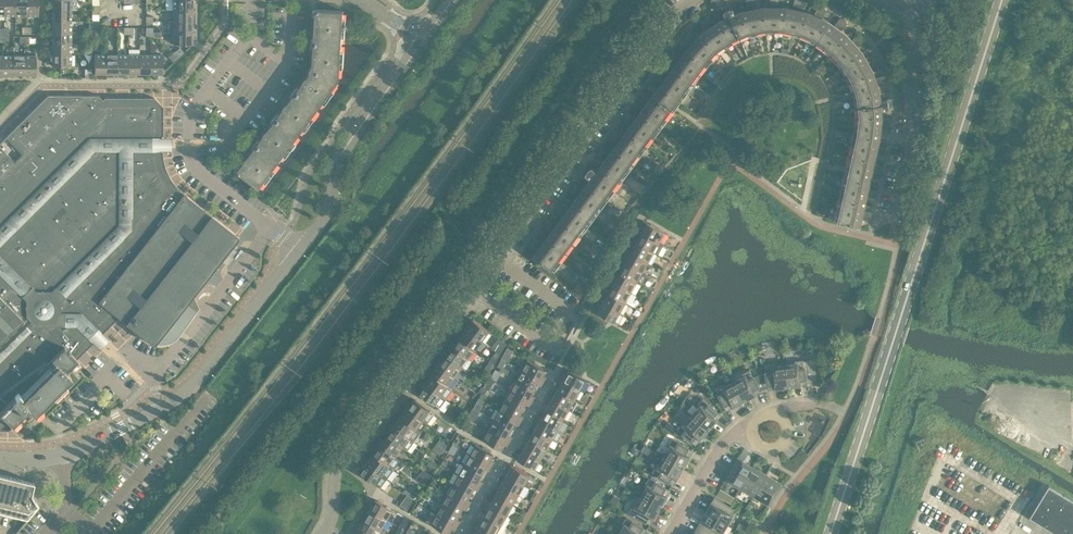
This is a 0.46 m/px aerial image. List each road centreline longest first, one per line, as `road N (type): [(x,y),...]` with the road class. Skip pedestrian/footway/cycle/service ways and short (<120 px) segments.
road 1 (primary): [(830,533),(1002,0)]
road 2 (tertiary): [(61,455),(184,395),(301,248)]
road 3 (residential): [(495,254),(656,37),(693,0)]
road 4 (residential): [(324,533),(340,461),(471,287)]
road 5 (tertiary): [(301,248),(332,204),(349,140),(423,40)]
road 6 (residential): [(495,254),(574,315),(560,339),(547,342),(471,287)]
road 7 (residential): [(893,218),(924,32),(918,9)]
road 8 (residential): [(669,533),(721,449),(750,431)]

